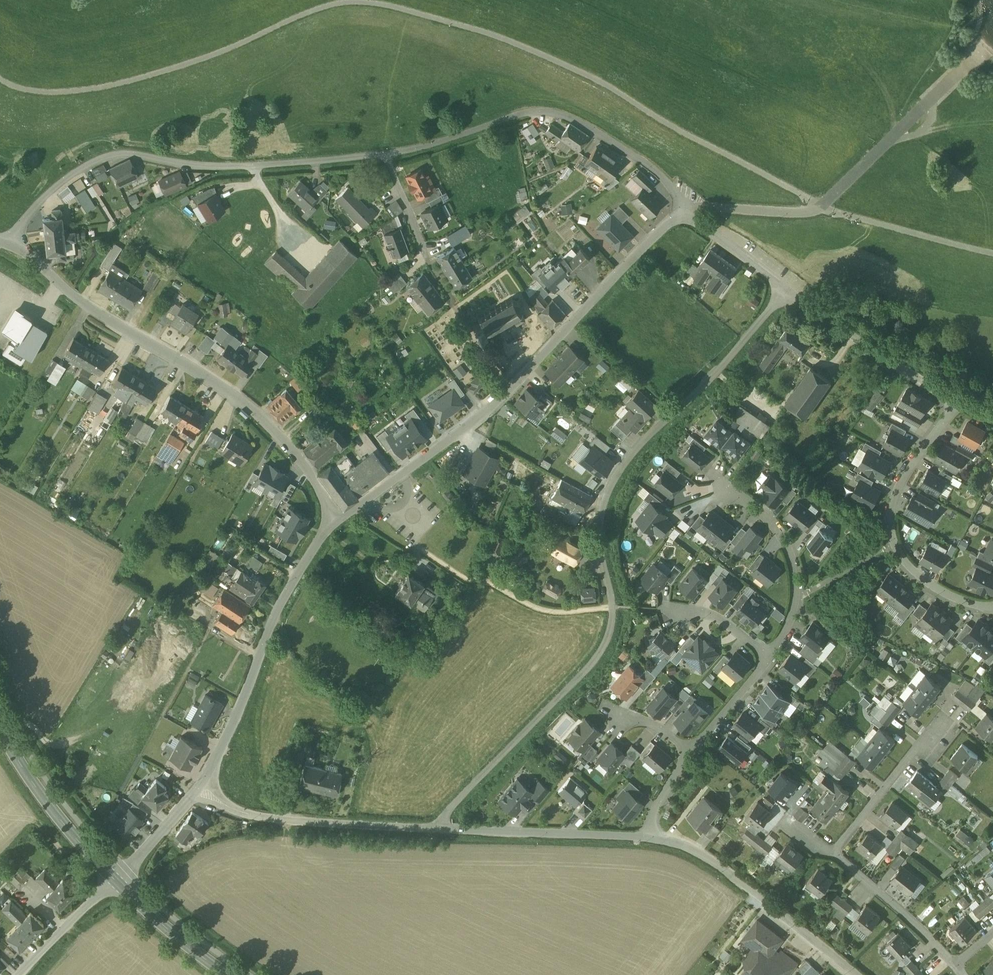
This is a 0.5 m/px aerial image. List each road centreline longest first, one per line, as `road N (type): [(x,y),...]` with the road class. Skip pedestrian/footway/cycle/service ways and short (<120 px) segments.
road 1 (residential): [(7,243),(61,180),(124,153),(236,166),(328,161),(408,150),(540,111),(560,113),(660,171),(687,207)]
road 2 (residential): [(788,286),(649,433),(619,478),(605,516),(613,619),(606,643),(434,828)]
road 3 (residential): [(337,521),(488,410),(681,210)]
road 4 (residential): [(337,521),(295,452),(254,411),(88,308),(7,243)]
road 5 (unclassified): [(687,207),(822,203),(948,81)]
road 6 (residential): [(201,790),(288,591),(337,521)]
road 7 (residential): [(955,401),(895,492),(892,542),(927,583),(992,606)]
road 8 (residential): [(649,836),(705,856),(856,974)]
road 9 (residential): [(201,790),(230,810),(271,818),(434,828)]
road 10 (residential): [(434,828),(649,836)]
road 11 (residential): [(721,482),(777,523),(788,544),(796,597),(769,653)]
road 12 (secondary): [(0,728),(40,792),(122,890)]
road 13 (residential): [(788,286),(878,356),(955,401)]
road 14 (residential): [(941,718),(832,850)]
road 15 (residential): [(832,850),(956,962)]
road 16 (secondary): [(122,890),(230,974)]
road 17 (residential): [(681,210),(788,286)]
road 18 (residential): [(23,974),(122,890)]
road 19 (residential): [(122,890),(128,870),(201,790)]
road 20 (residential): [(769,653),(691,752)]

